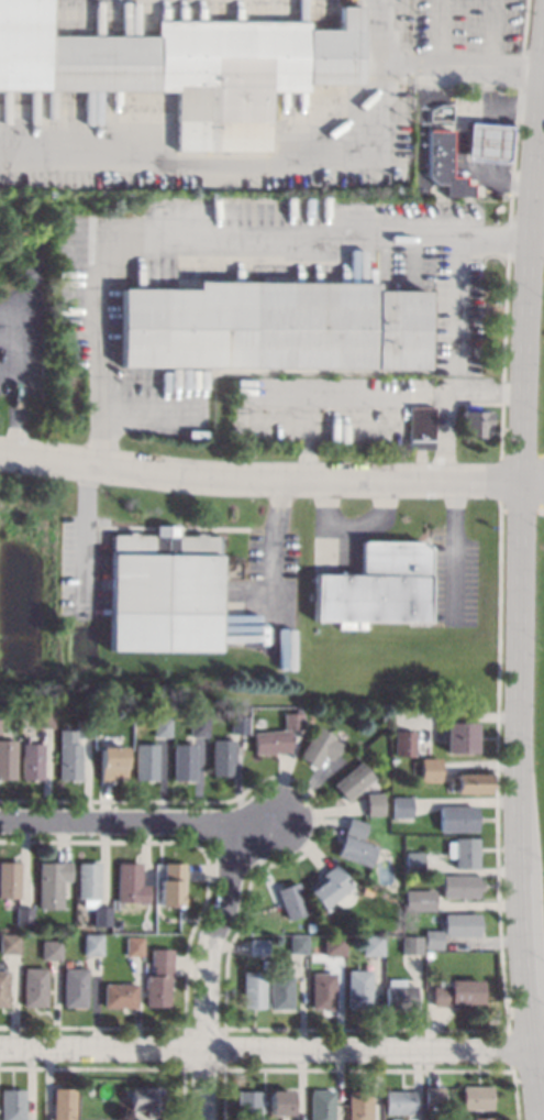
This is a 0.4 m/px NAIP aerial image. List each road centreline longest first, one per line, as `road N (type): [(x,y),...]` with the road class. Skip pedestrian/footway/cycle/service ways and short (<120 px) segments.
road 1 (primary): [(543,59),(521,394),(518,793),(519,909),(538,1119)]
road 2 (residential): [(543,476),(202,476),(0,451)]
road 3 (residential): [(543,1053),(0,1049)]
road 4 (residential): [(246,823),(247,852),(206,954),(204,1119)]
road 5 (residential): [(246,823),(0,822)]

